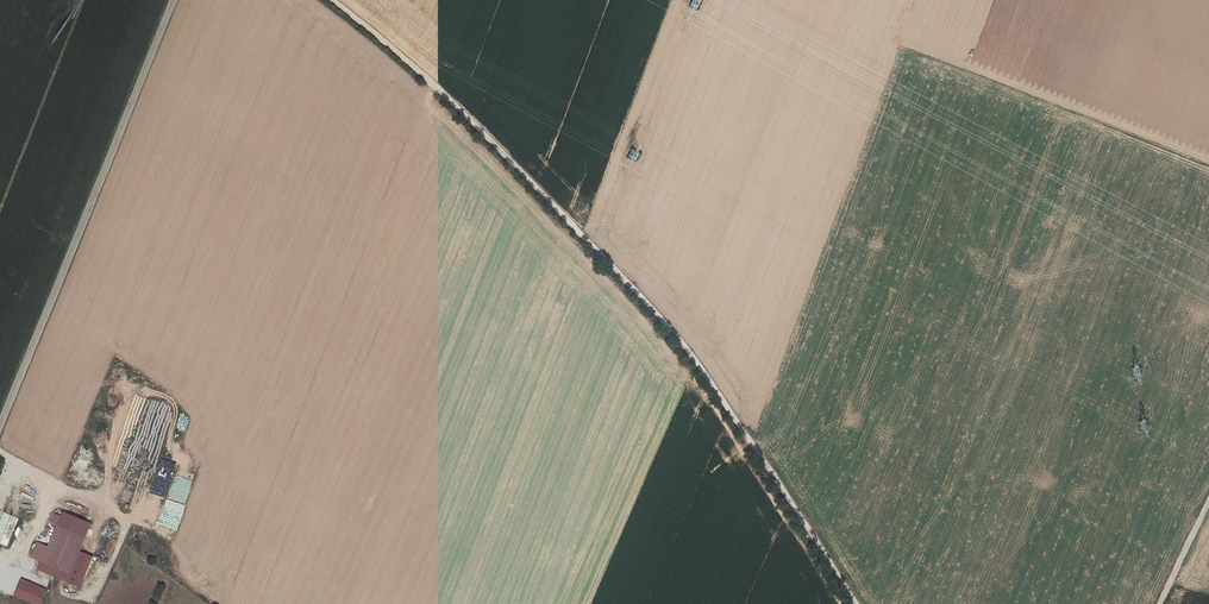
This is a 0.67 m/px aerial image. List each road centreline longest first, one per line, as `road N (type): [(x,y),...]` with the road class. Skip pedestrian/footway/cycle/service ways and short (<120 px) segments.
road 1 (unclassified): [(174,0),(0,430)]

